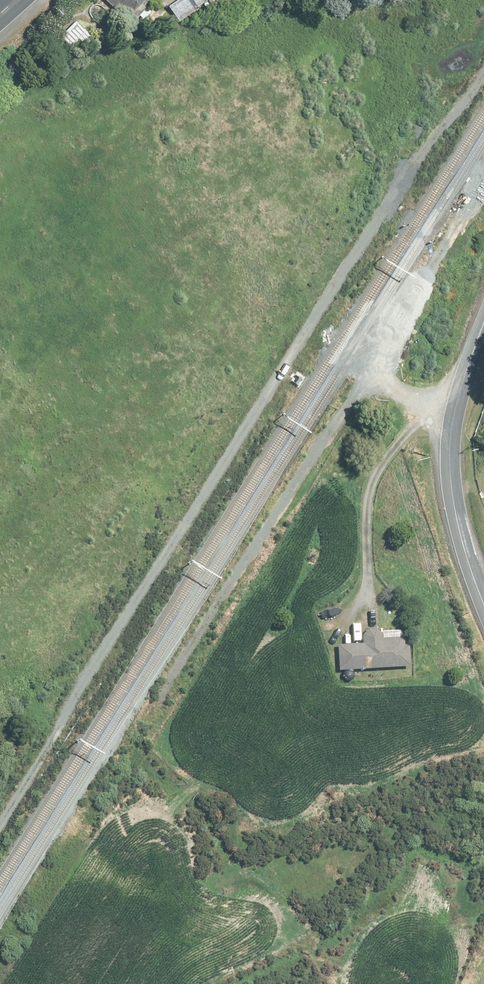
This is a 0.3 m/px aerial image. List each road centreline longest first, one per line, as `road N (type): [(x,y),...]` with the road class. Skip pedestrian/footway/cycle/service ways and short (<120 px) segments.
road 1 (track): [(483,60),(379,204),(0,827)]
road 2 (track): [(483,177),(160,693)]
road 3 (tertiary): [(483,325),(450,445),(456,514),(483,603)]
road 4 (track): [(332,358),(455,408)]

